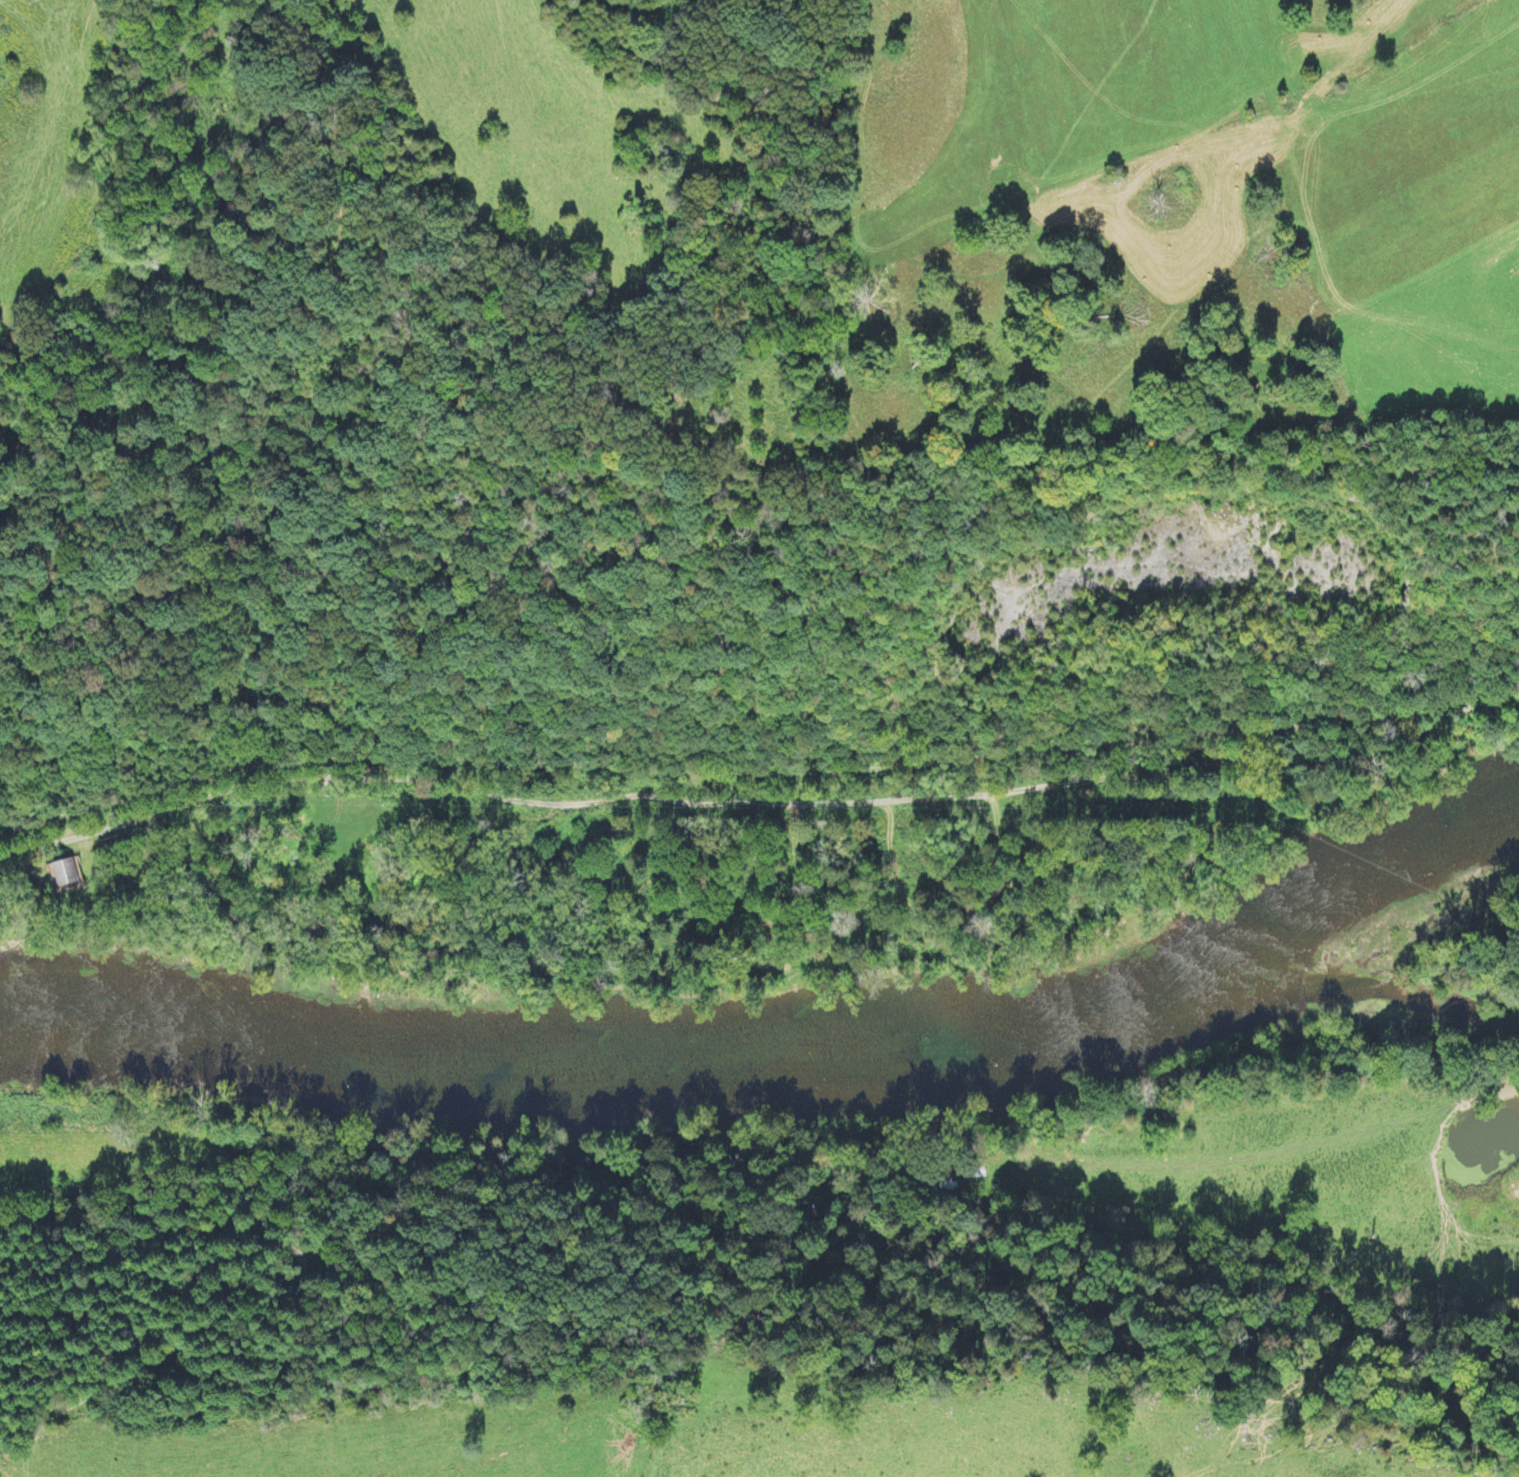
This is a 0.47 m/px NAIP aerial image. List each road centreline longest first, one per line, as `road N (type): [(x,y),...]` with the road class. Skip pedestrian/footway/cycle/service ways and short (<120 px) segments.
road 1 (residential): [(0,862),(263,778),(451,778),(502,797),(569,804),(633,792),(862,805),(1251,757)]

